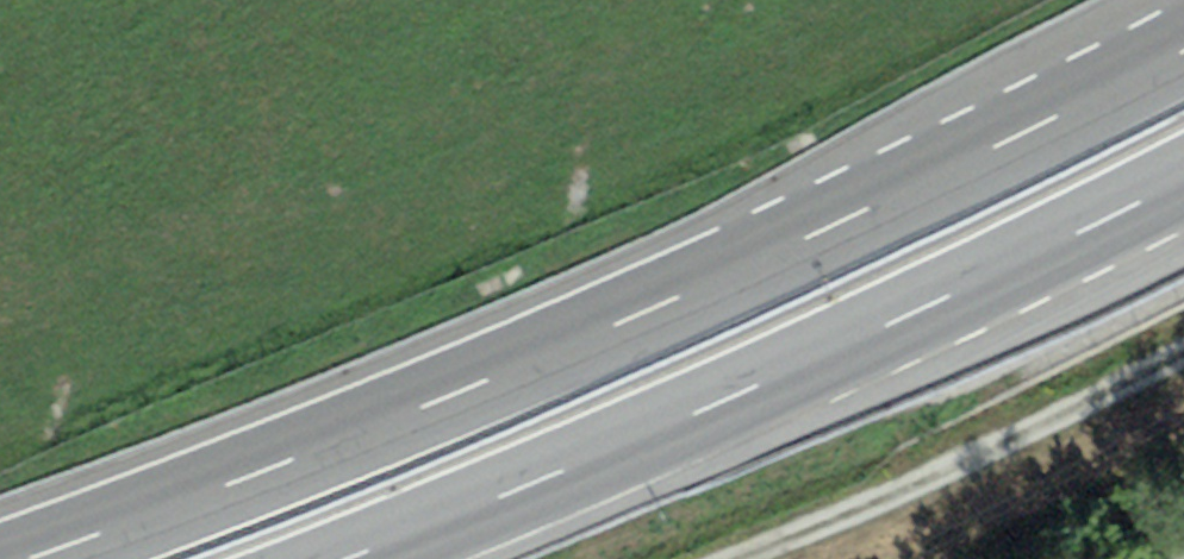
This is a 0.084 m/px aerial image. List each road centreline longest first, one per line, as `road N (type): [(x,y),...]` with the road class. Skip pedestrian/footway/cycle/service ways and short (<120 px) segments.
road 1 (motorway): [(1183,54),(797,244),(492,379),(6,558)]
road 2 (motorway): [(338,558),(532,486),(849,345),(1183,182)]
road 3 (track): [(730,558),(1063,428),(1183,358)]

